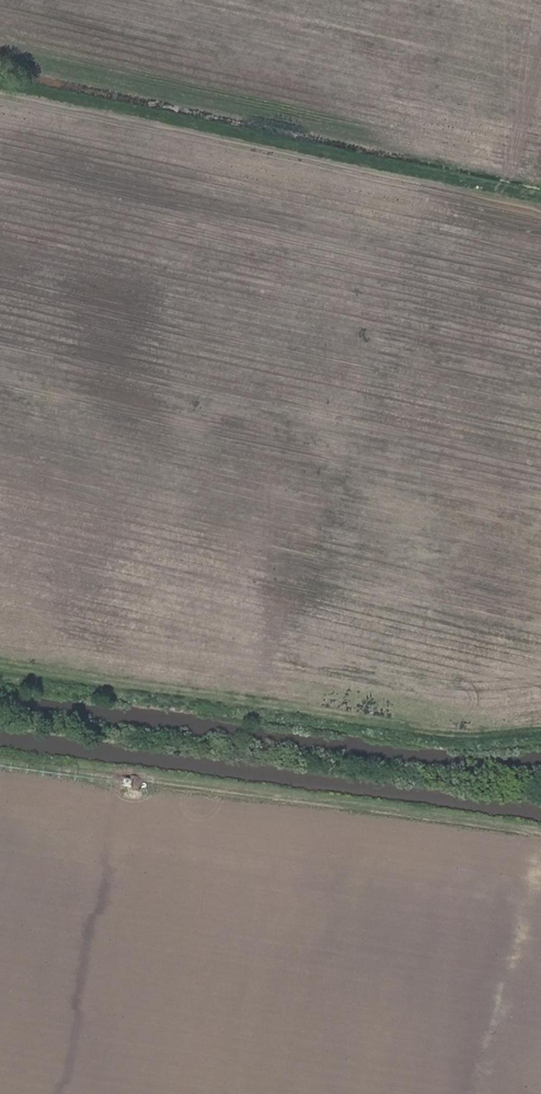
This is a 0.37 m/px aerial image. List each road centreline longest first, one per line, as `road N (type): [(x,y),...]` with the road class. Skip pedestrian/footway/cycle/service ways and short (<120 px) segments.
road 1 (track): [(0,757),(540,830)]

